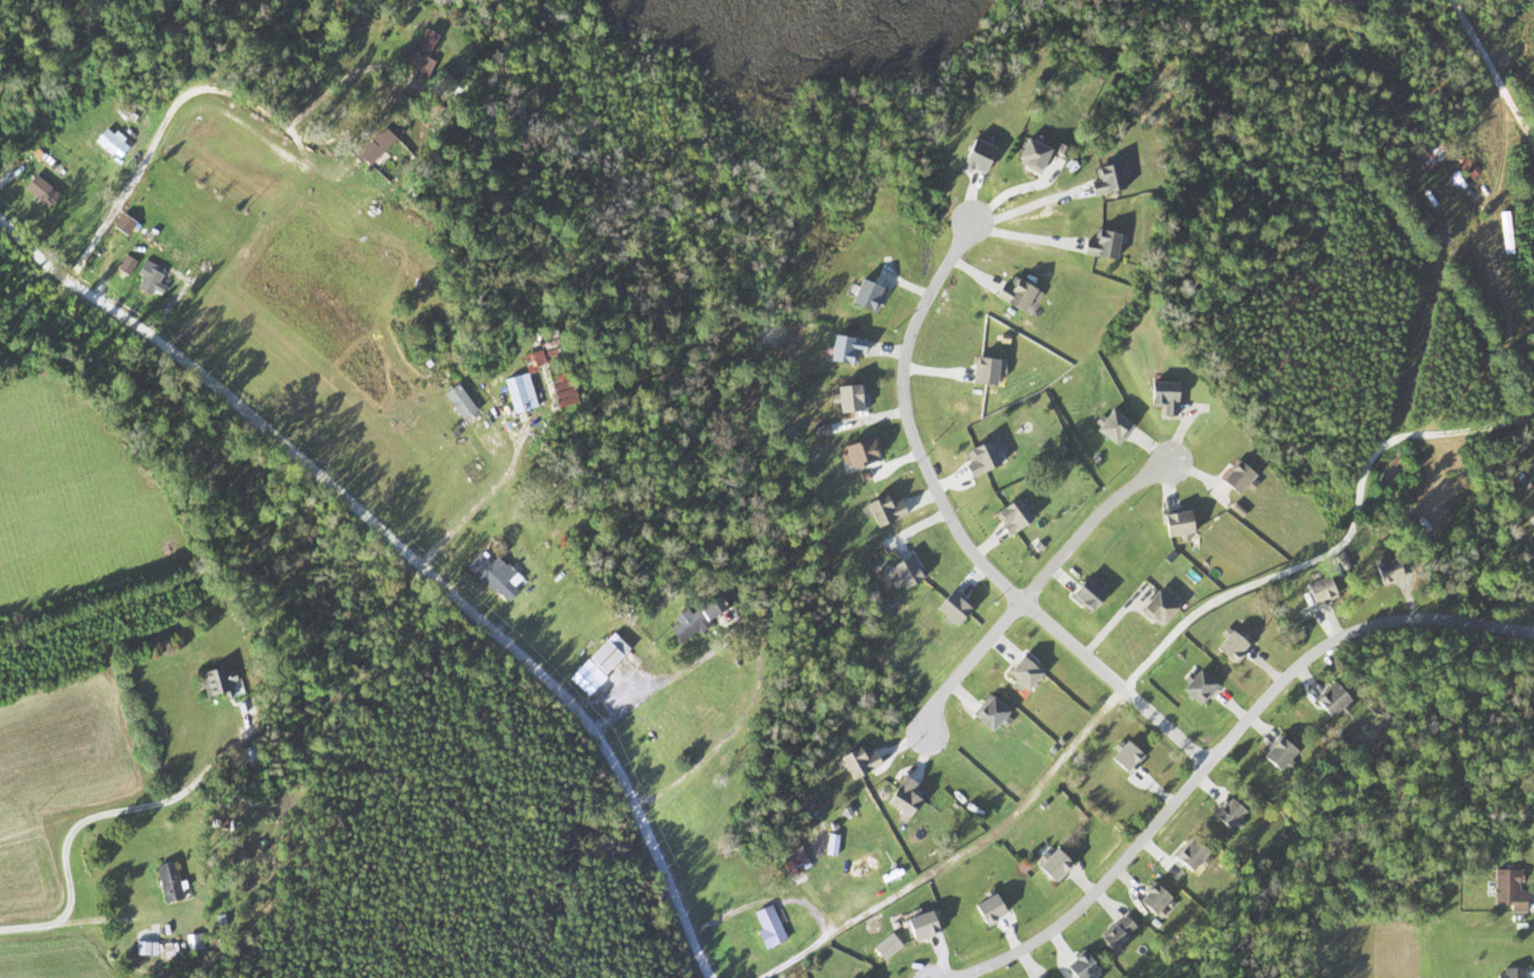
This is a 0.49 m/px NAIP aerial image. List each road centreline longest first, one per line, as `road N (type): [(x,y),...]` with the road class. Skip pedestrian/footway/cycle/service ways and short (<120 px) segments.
road 1 (residential): [(712,977),(631,770),(481,612),(132,316),(0,221)]
road 2 (residential): [(747,977),(997,828),(1200,612),(1310,567),(1345,541),(1377,446),(1533,416)]
road 3 (residential): [(1533,634),(1396,619),(1317,648),(1103,880),(1043,926),(944,977)]
road 4 (residential): [(481,612),(504,575),(503,416),(434,290),(467,71),(481,19),(501,0)]
road 5 (residential): [(1024,600),(964,539),(907,416),(906,362),(919,316),(965,220)]
road 6 (residential): [(1209,758),(1024,600)]
road 7 (residential): [(1024,600),(1105,498),(1161,462)]
road 8 (residential): [(1533,145),(1460,0)]
road 9 (residential): [(929,726),(940,695),(1024,600)]

